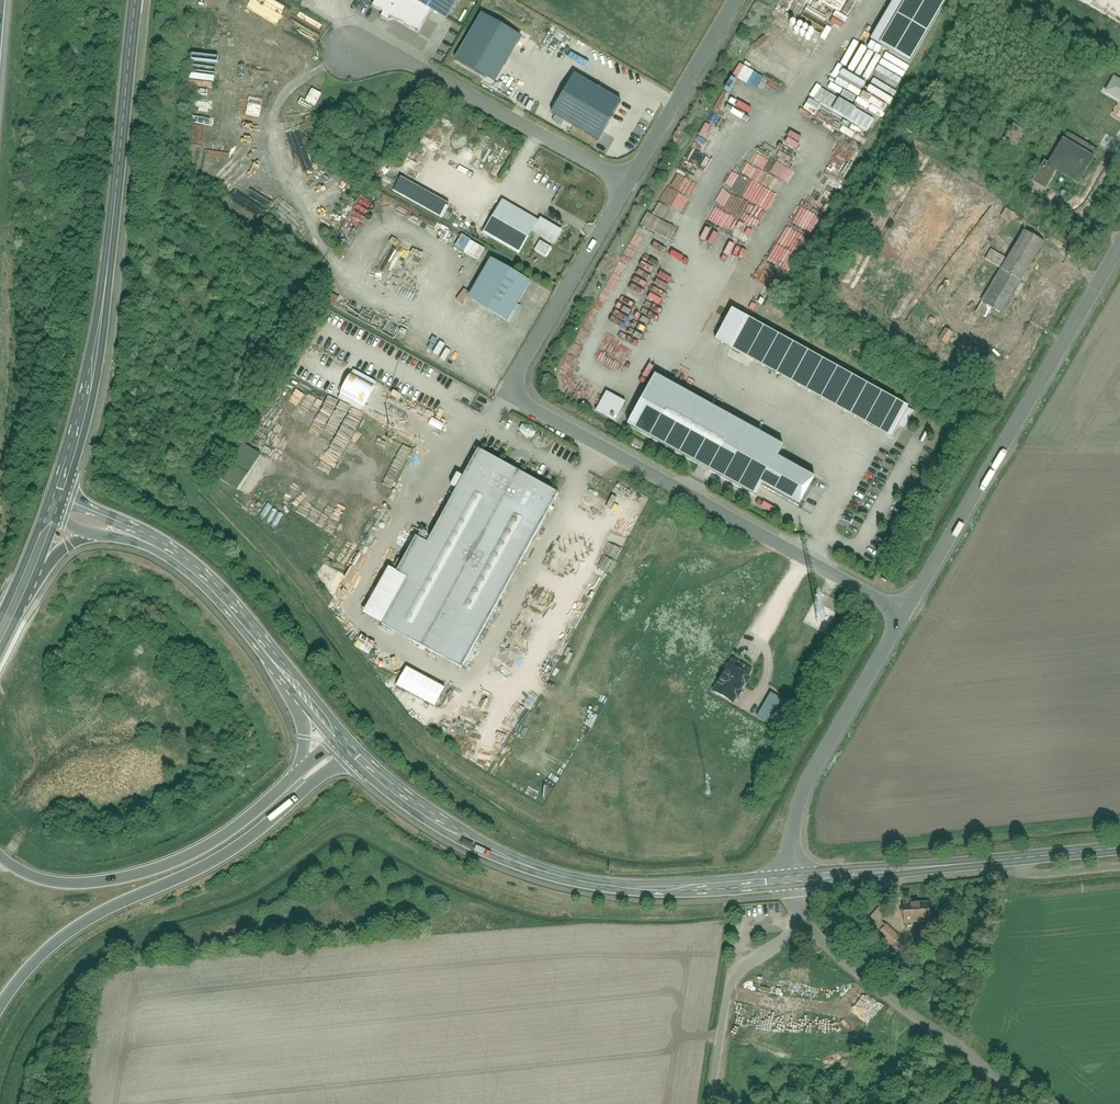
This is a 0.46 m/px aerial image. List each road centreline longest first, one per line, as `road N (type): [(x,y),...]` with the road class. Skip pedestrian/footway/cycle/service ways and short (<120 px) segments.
road 1 (residential): [(620,183),(508,393),(906,612)]
road 2 (tertiary): [(56,509),(105,291),(136,0)]
road 3 (tertiary): [(791,887),(579,885),(444,825),(356,755)]
road 4 (motorway): [(0,1005),(51,944),(226,856),(356,755)]
road 5 (residential): [(1119,245),(906,612)]
road 6 (motorway): [(302,774),(213,846),(138,876),(60,884),(0,855)]
road 7 (tertiary): [(1119,847),(791,887)]
road 8 (unclassified): [(791,887),(810,937),(1014,1103)]
road 9 (residential): [(345,46),(379,51),(620,183)]
road 10 (residential): [(906,612),(813,771),(798,814),(791,887)]
road 11 (tertiary): [(300,691),(253,629),(187,565),(110,530)]
road 12 (track): [(794,906),(785,937),(737,976),(725,1000),(708,1103)]
road 13 (residential): [(728,0),(620,183)]

